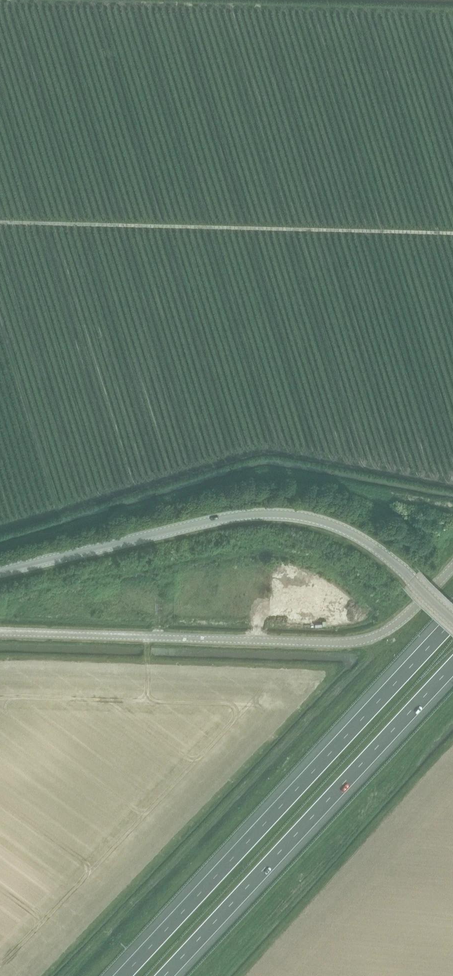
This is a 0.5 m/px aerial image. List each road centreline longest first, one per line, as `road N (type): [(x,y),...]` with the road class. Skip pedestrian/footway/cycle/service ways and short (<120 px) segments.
road 1 (motorway): [(452,622),(124,975)]
road 2 (unclassified): [(0,634),(310,644),(371,638),(394,629),(452,569)]
road 3 (tertiary): [(0,573),(272,515),(345,531),(415,580)]
road 4 (motorway): [(165,975),(452,667)]

